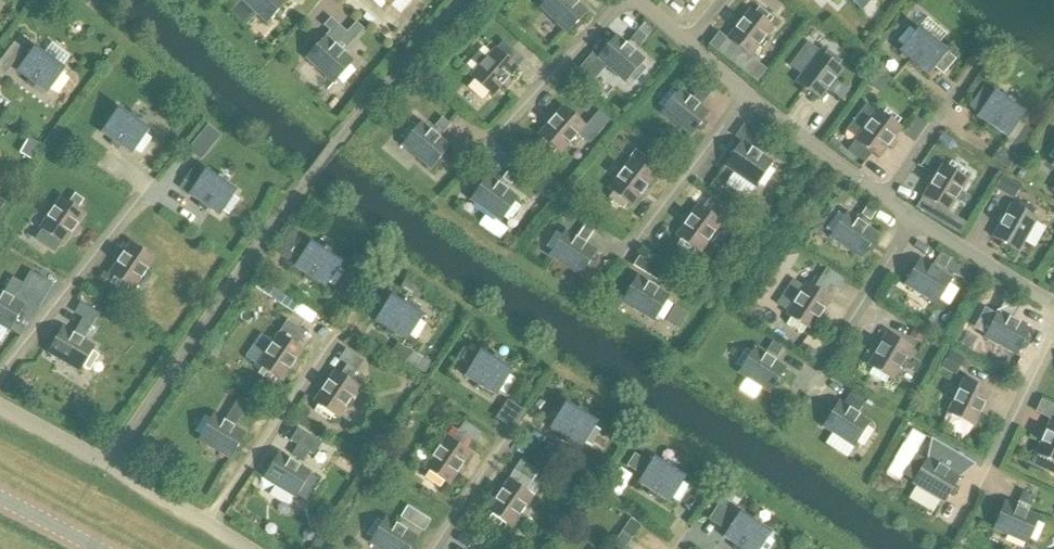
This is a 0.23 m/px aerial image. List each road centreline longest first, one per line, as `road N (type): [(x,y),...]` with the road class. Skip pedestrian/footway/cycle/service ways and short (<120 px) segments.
road 1 (residential): [(112,469),(255,244),(405,53),(457,0)]
road 2 (residential): [(0,384),(137,197)]
road 3 (residential): [(209,526),(334,339)]
road 4 (residential): [(622,0),(496,133)]
road 5 (residential): [(747,97),(635,240)]
road 6 (residential): [(747,97),(886,202)]
road 7 (residential): [(910,220),(823,366)]
road 8 (residential): [(910,220),(1053,308)]
road 9 (residential): [(436,548),(522,421)]
road 10 (residential): [(1053,197),(941,116)]
road 11 (residential): [(1053,335),(996,455)]
road 12 (residential): [(112,469),(0,408)]

